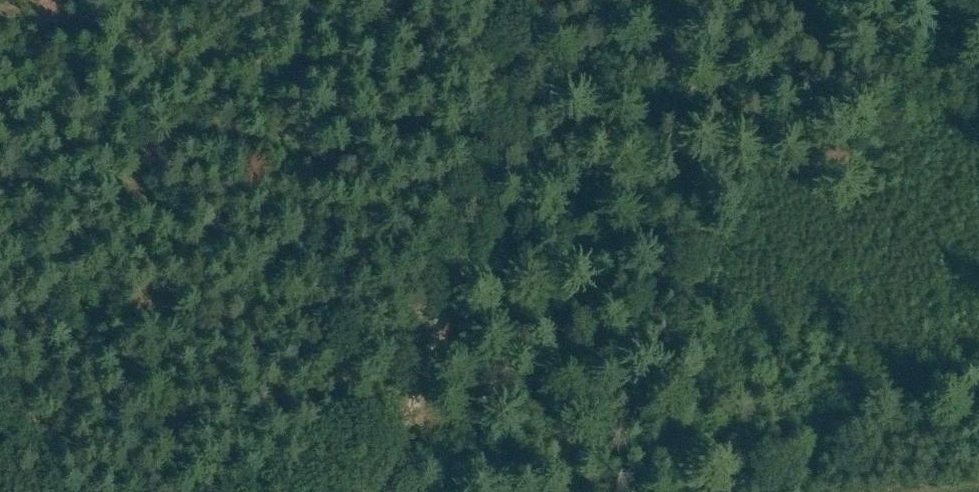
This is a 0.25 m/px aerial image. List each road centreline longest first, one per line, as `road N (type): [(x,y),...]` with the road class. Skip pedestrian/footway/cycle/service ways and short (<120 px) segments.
road 1 (track): [(509,99),(380,491)]

